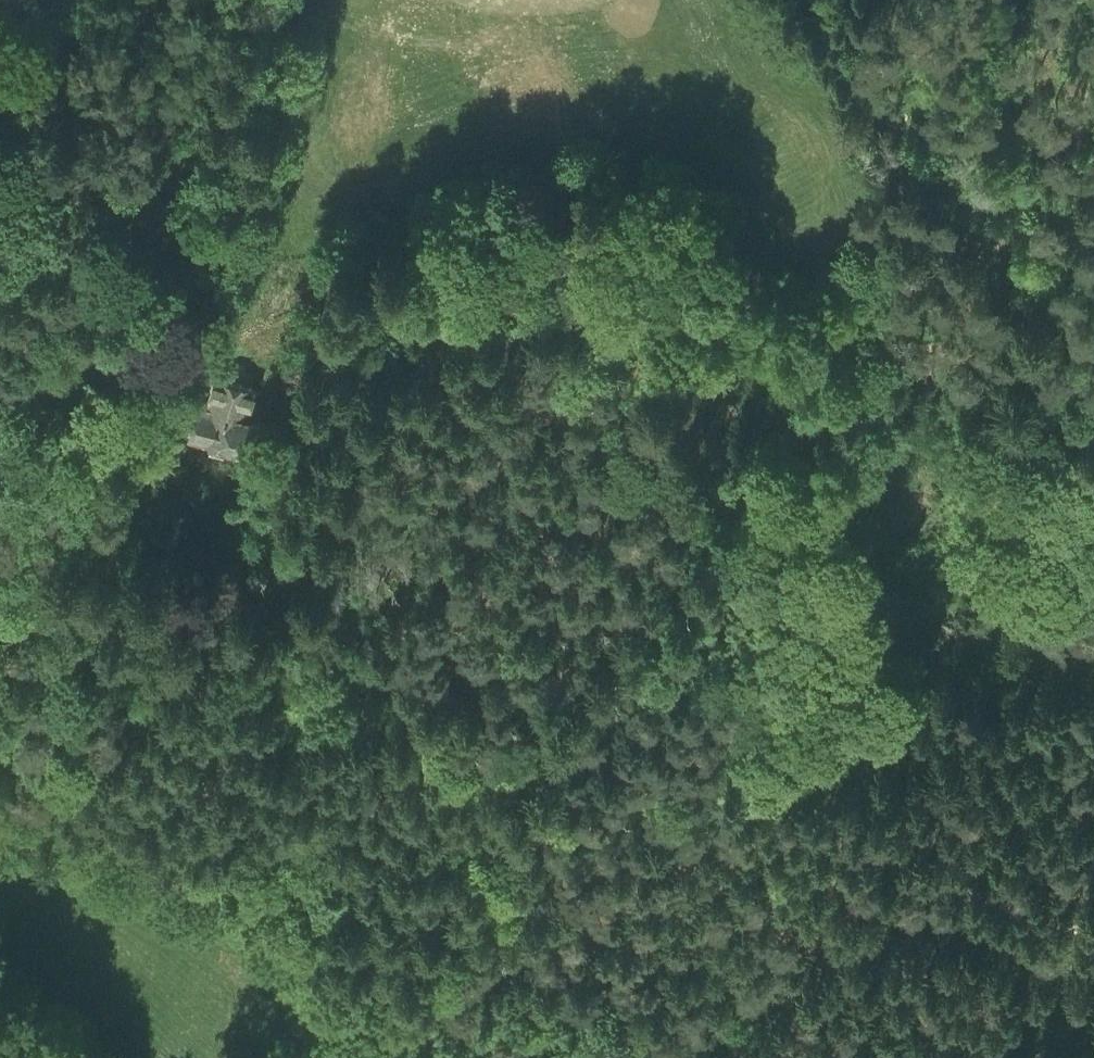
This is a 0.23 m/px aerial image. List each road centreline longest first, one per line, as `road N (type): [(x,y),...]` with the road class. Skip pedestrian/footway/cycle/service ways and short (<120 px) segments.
road 1 (track): [(94,1057),(0,966)]

